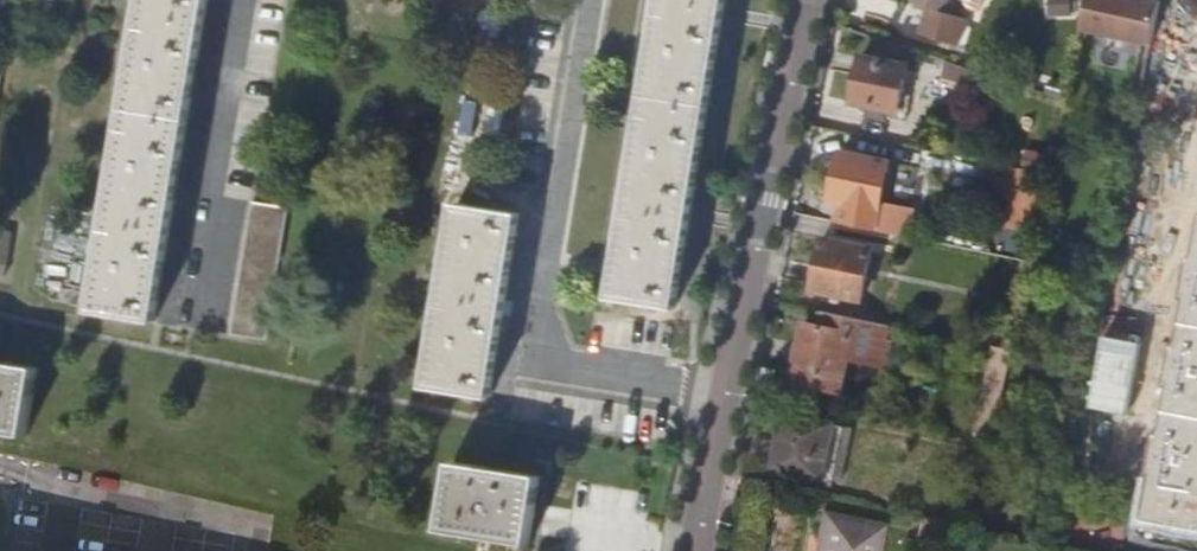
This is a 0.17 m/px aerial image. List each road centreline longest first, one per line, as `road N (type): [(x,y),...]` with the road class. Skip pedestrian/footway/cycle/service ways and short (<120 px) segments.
road 1 (tertiary): [(693,550),(810,0)]

